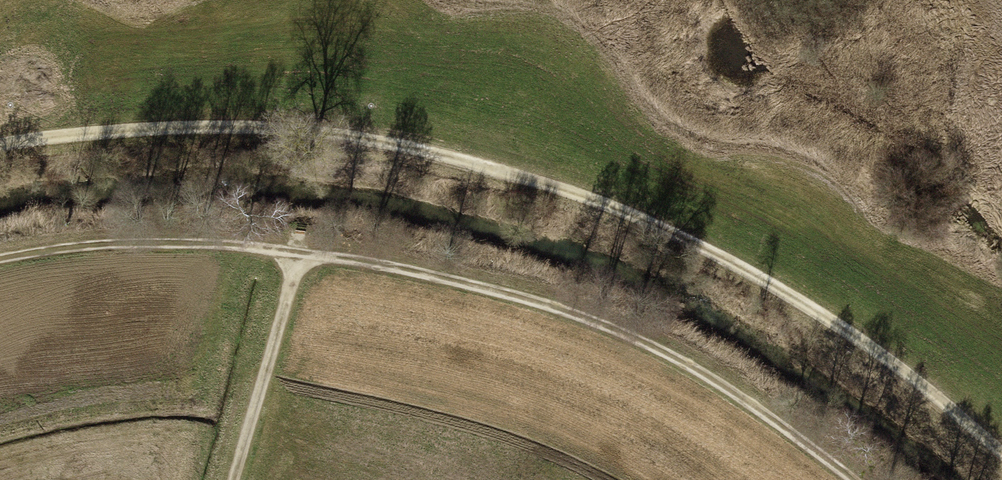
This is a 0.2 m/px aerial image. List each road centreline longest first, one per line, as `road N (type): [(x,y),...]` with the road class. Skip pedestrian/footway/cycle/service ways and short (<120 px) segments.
road 1 (track): [(1001,450),(865,343),(684,240),(478,160),(297,126),(84,129),(0,142)]
road 2 (track): [(859,479),(682,354),(553,304),(302,241),(149,241),(0,257)]
road 3 (track): [(233,479),(302,241)]

